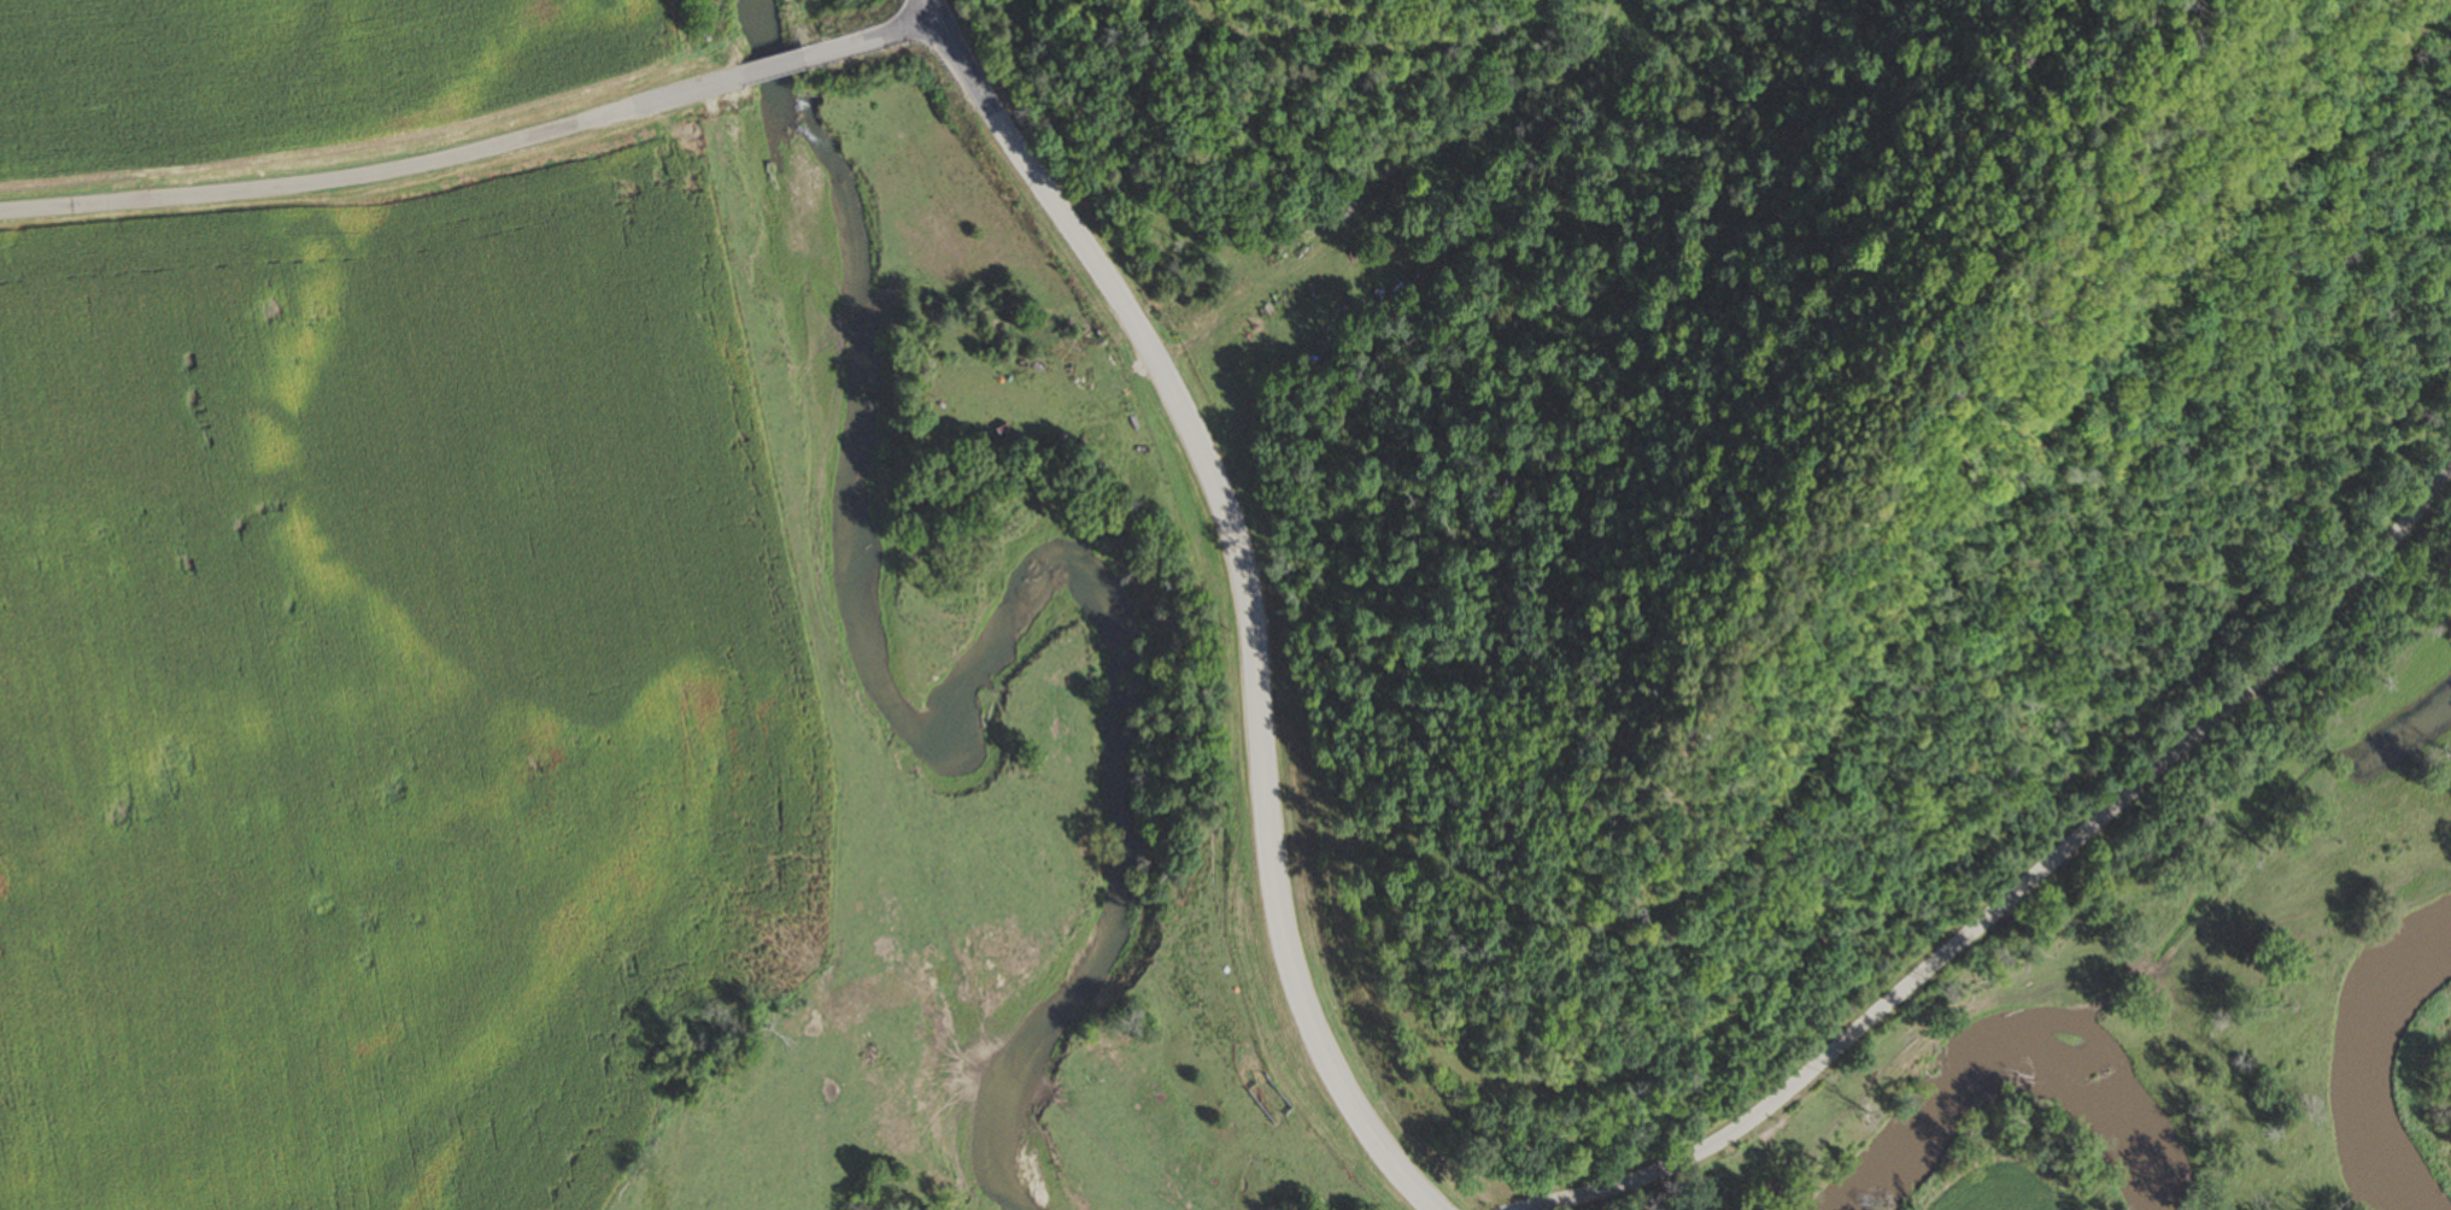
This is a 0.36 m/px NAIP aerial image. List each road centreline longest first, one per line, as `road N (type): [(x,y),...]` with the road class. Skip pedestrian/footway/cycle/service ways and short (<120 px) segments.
road 1 (secondary): [(1435,1209),(1397,1175),(1313,1044),(1274,912),(1256,640),(1235,535),(1191,425),(1139,329),(978,99),(928,0)]
road 2 (residential): [(1528,1209),(1682,1165),(1775,1105),(2357,593),(2450,463)]
road 3 (residential): [(0,213),(391,174),(735,80)]
road 4 (residential): [(805,59),(936,22)]

